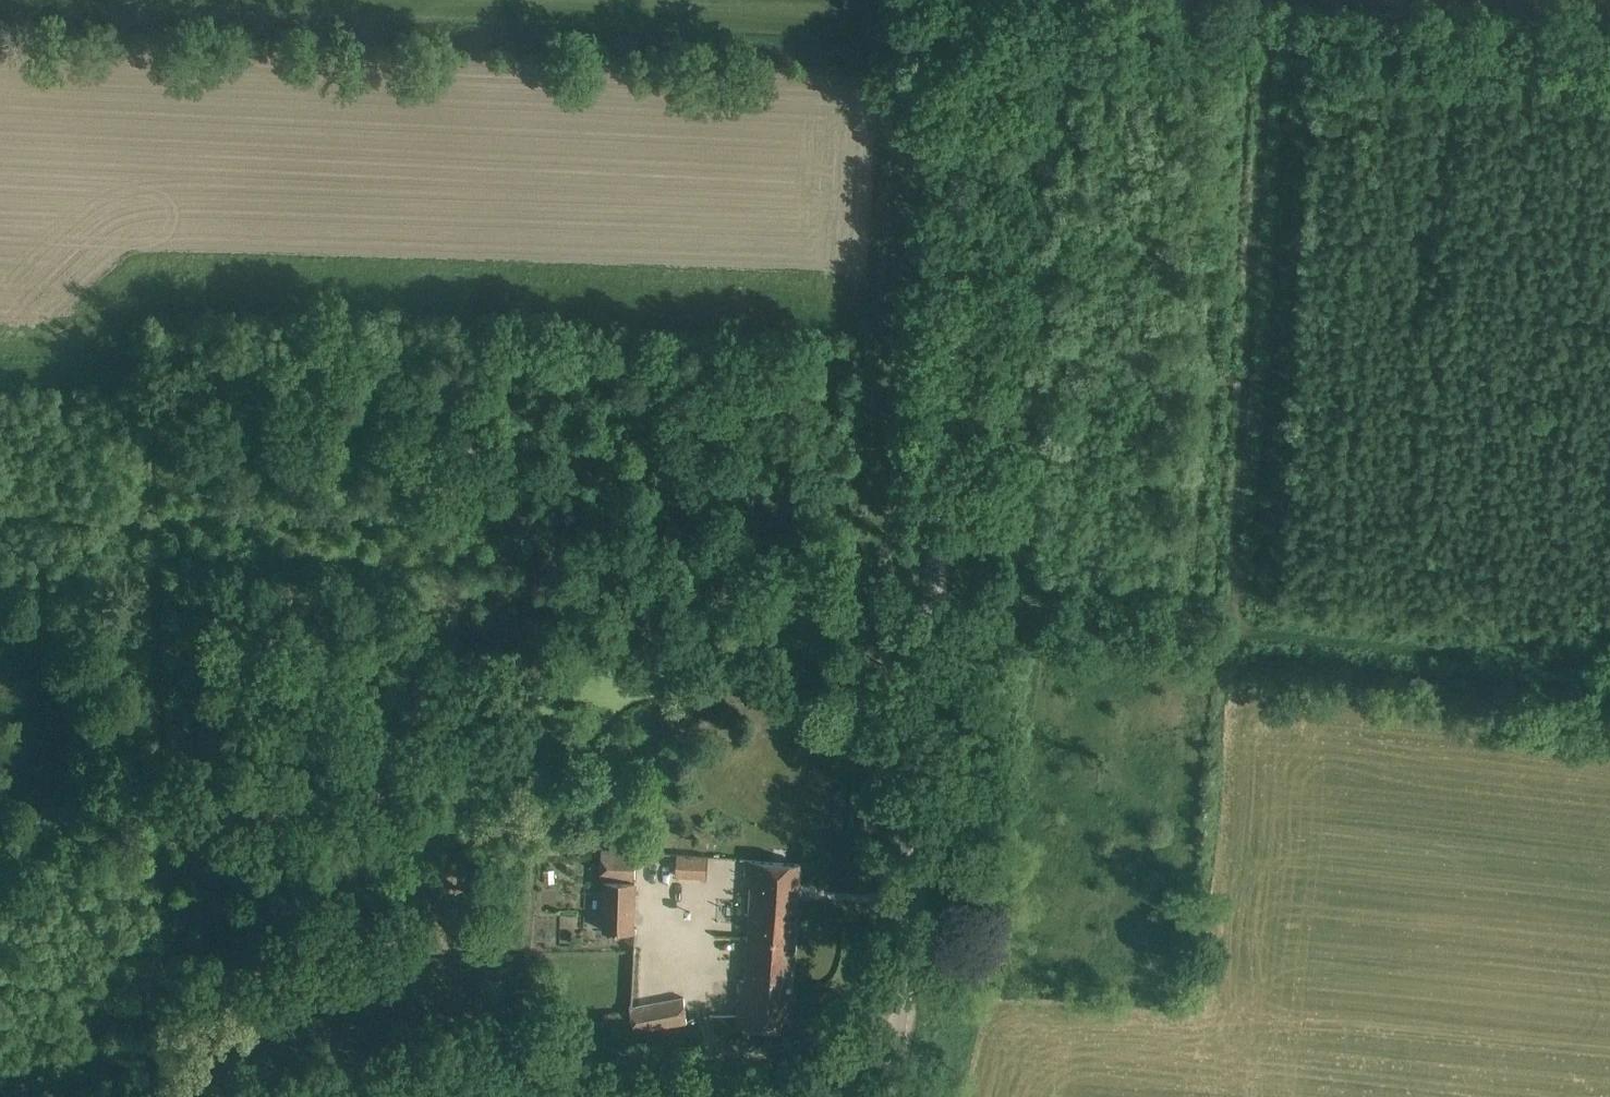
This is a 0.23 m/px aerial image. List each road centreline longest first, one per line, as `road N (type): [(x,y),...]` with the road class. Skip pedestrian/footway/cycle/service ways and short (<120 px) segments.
road 1 (unclassified): [(881,1096),(910,1007),(923,887),(963,114),(953,0)]
road 2 (track): [(702,1046),(424,1096)]
road 3 (track): [(702,1046),(910,1007)]

